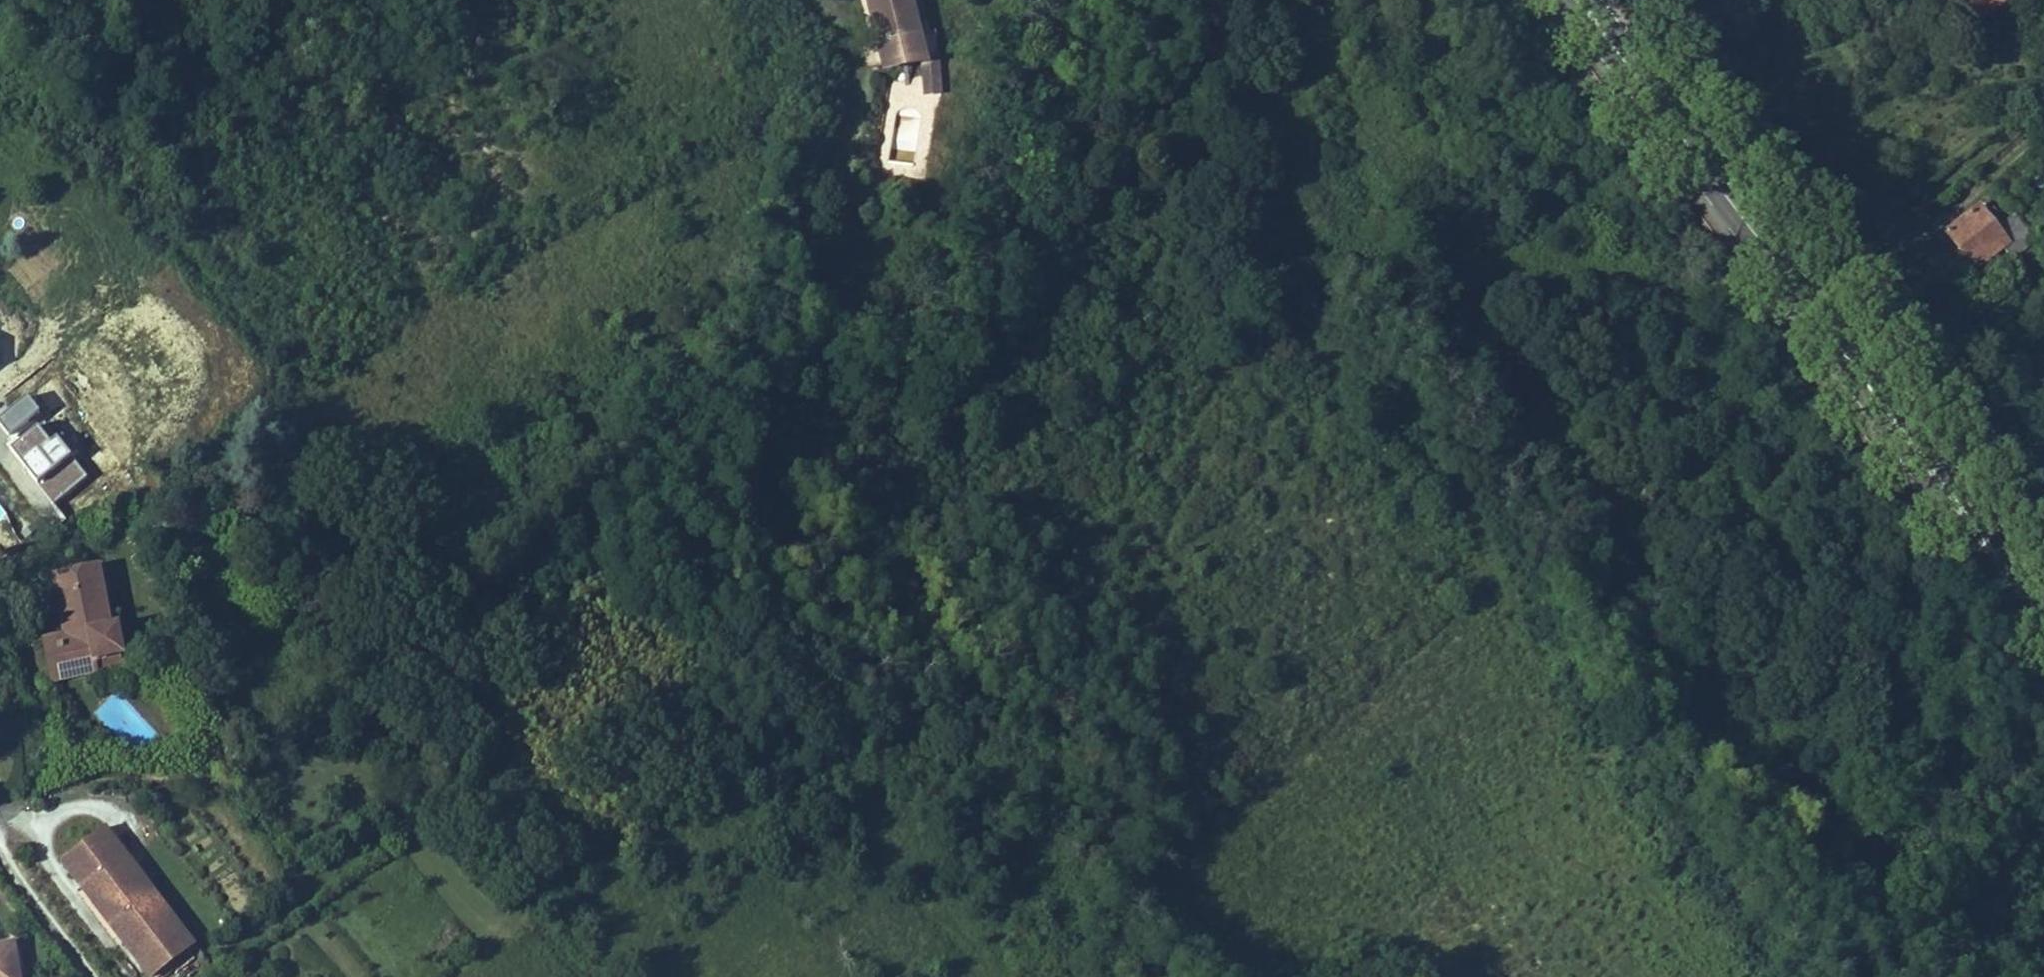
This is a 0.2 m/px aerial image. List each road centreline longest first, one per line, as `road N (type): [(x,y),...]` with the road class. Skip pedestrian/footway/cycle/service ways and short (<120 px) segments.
road 1 (primary): [(1580,0),(1852,383),(2043,623)]

